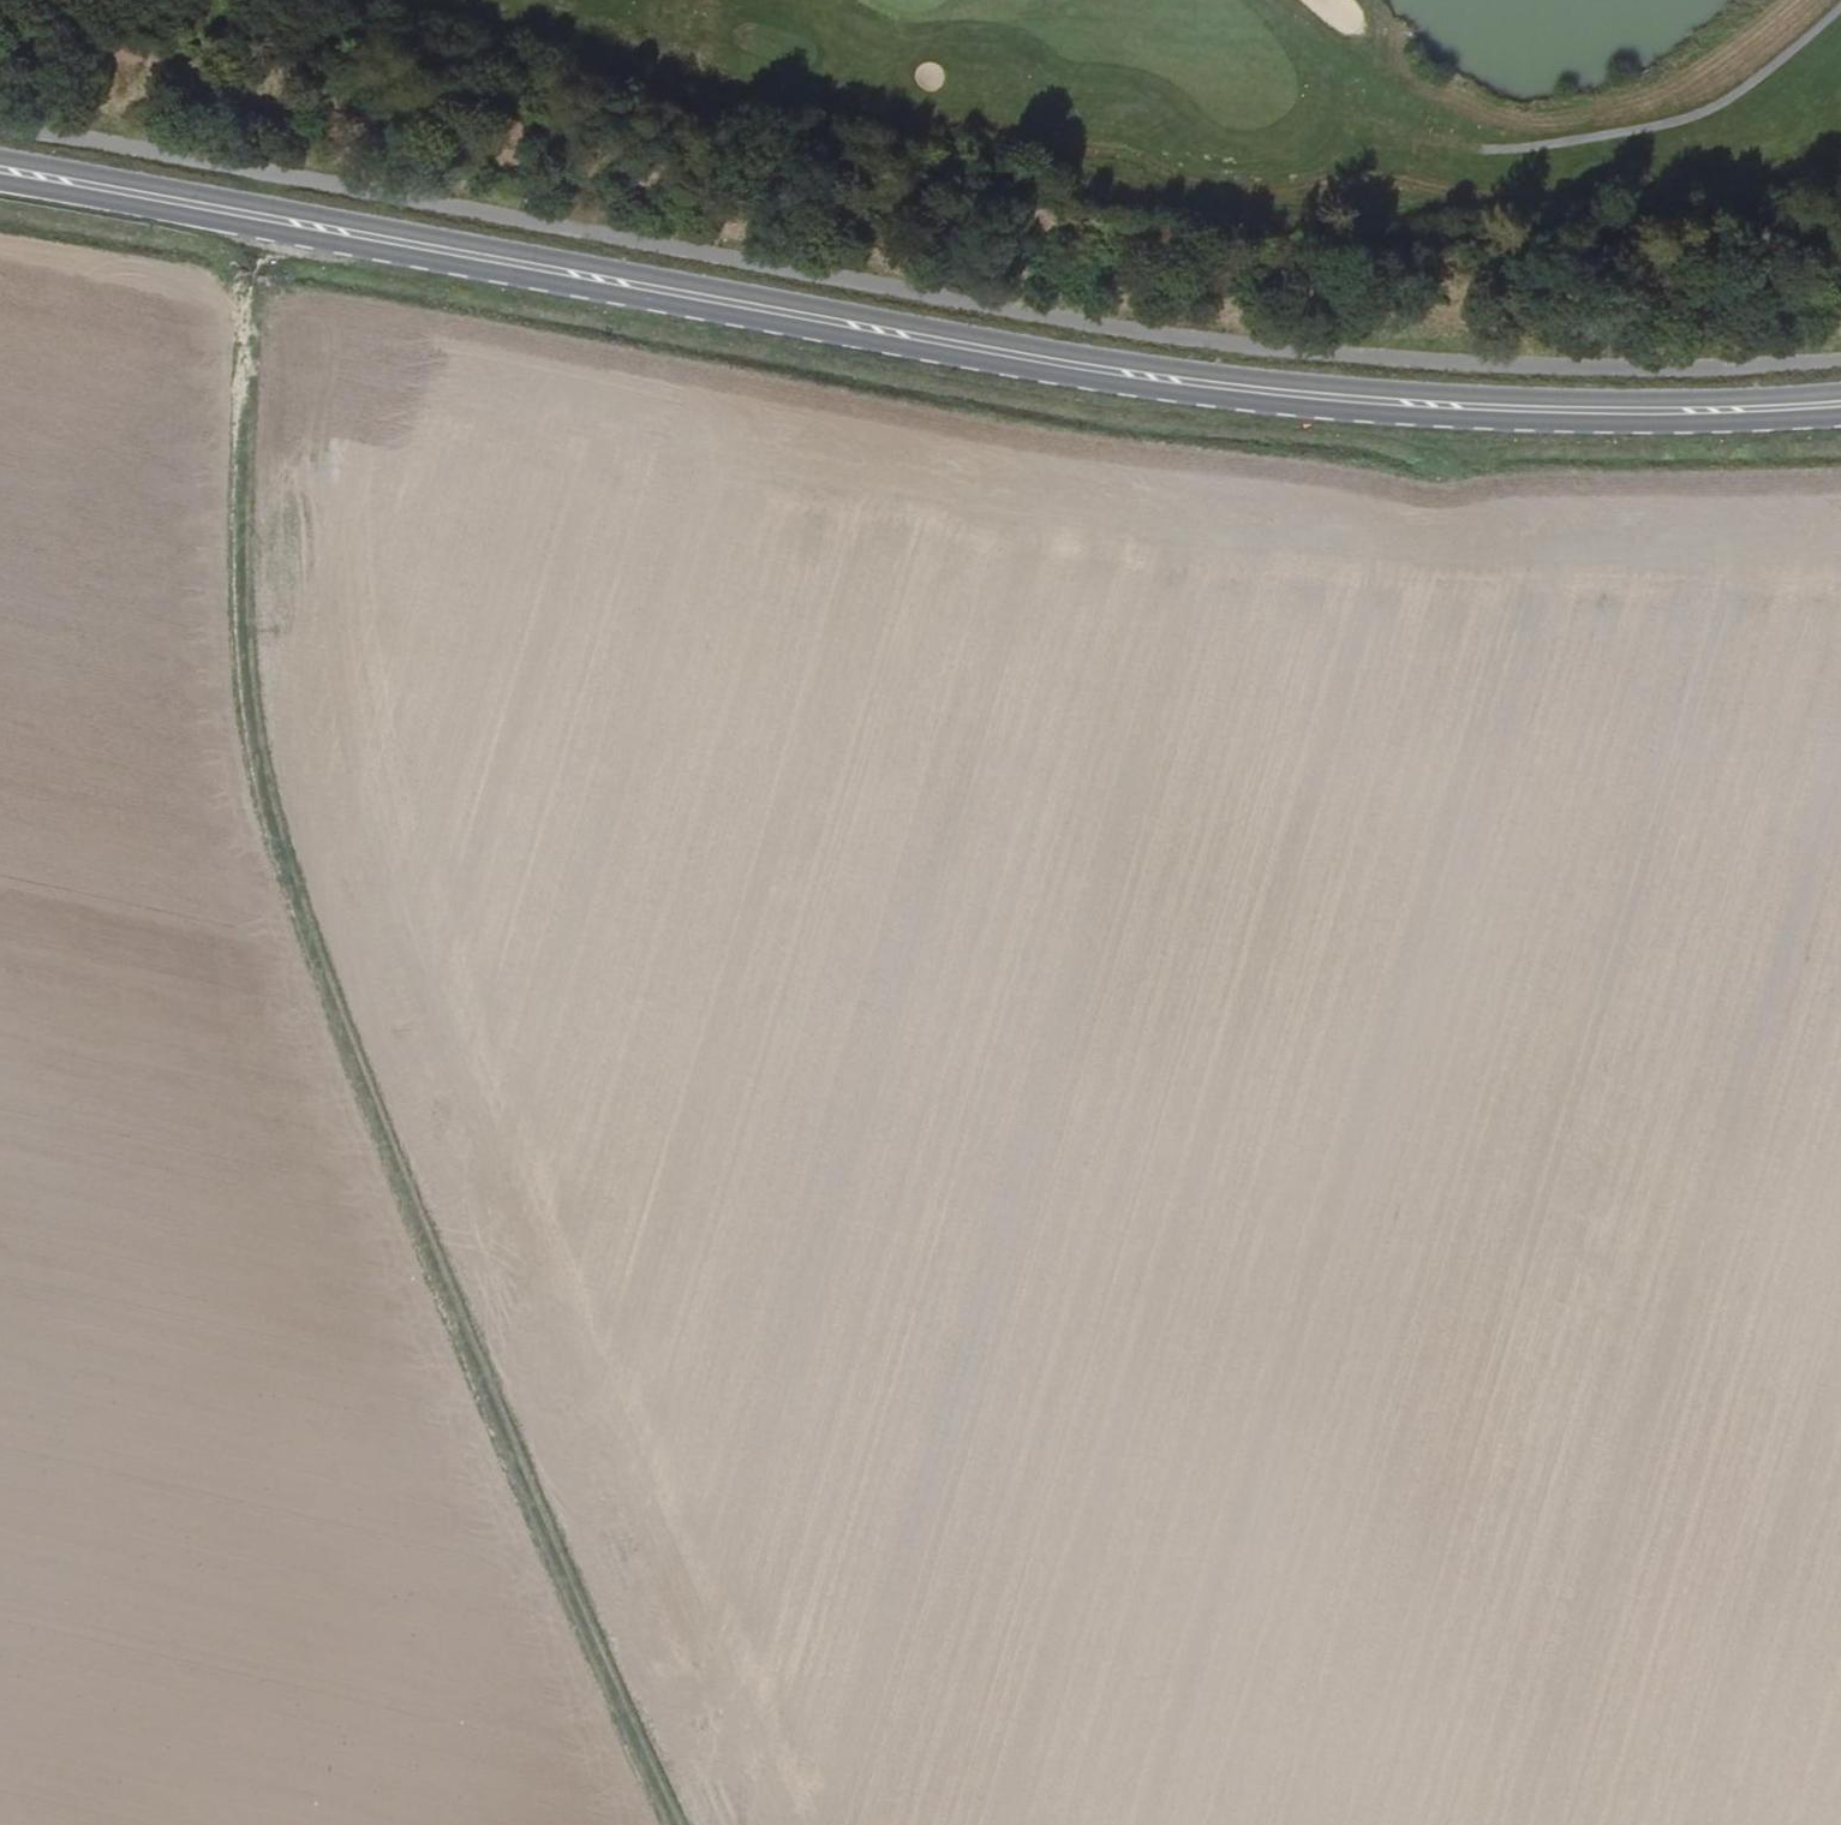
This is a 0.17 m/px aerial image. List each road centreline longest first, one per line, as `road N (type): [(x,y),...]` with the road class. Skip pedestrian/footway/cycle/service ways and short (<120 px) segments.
road 1 (secondary): [(0,172),(1114,375),(1420,408),(1608,413),(1840,405)]
road 2 (track): [(685,1824),(644,1749),(442,1270),(282,822),(239,591),(256,308),(252,218)]

